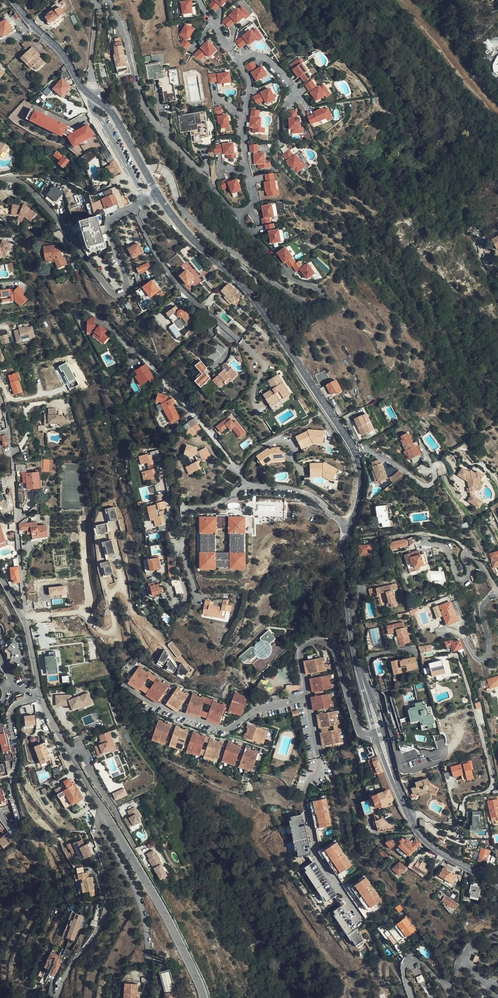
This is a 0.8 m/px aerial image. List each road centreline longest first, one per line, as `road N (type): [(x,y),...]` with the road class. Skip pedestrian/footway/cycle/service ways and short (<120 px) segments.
road 1 (tertiary): [(357,455),(253,299),(158,194)]
road 2 (tertiary): [(0,179),(35,194),(118,294),(128,283),(108,221),(158,194)]
road 3 (tertiary): [(158,194),(112,113),(81,87),(13,0)]
road 4 (residential): [(360,919),(316,854),(305,796),(321,768),(307,696)]
road 5 (residential): [(21,614),(15,474),(0,396)]
road 6 (tertiary): [(380,735),(349,615),(352,527)]
road 7 (tertiary): [(204,997),(107,817)]
road 8 (residential): [(124,686),(160,709),(228,730),(253,712),(307,696)]
road 9 (residential): [(307,696),(303,649),(325,642),(334,647),(359,732),(380,735)]
road 10 (residential): [(57,997),(107,906),(100,822)]
road 11 (tertiary): [(384,747),(425,841),(497,887)]
road 12 (residential): [(147,997),(135,891),(100,822)]
road 13 (tertiary): [(69,753),(42,699),(21,614)]
road 14 (residential): [(69,753),(82,747),(136,848)]
road 15 (residential): [(357,455),(369,450),(427,486),(437,465),(445,474)]

